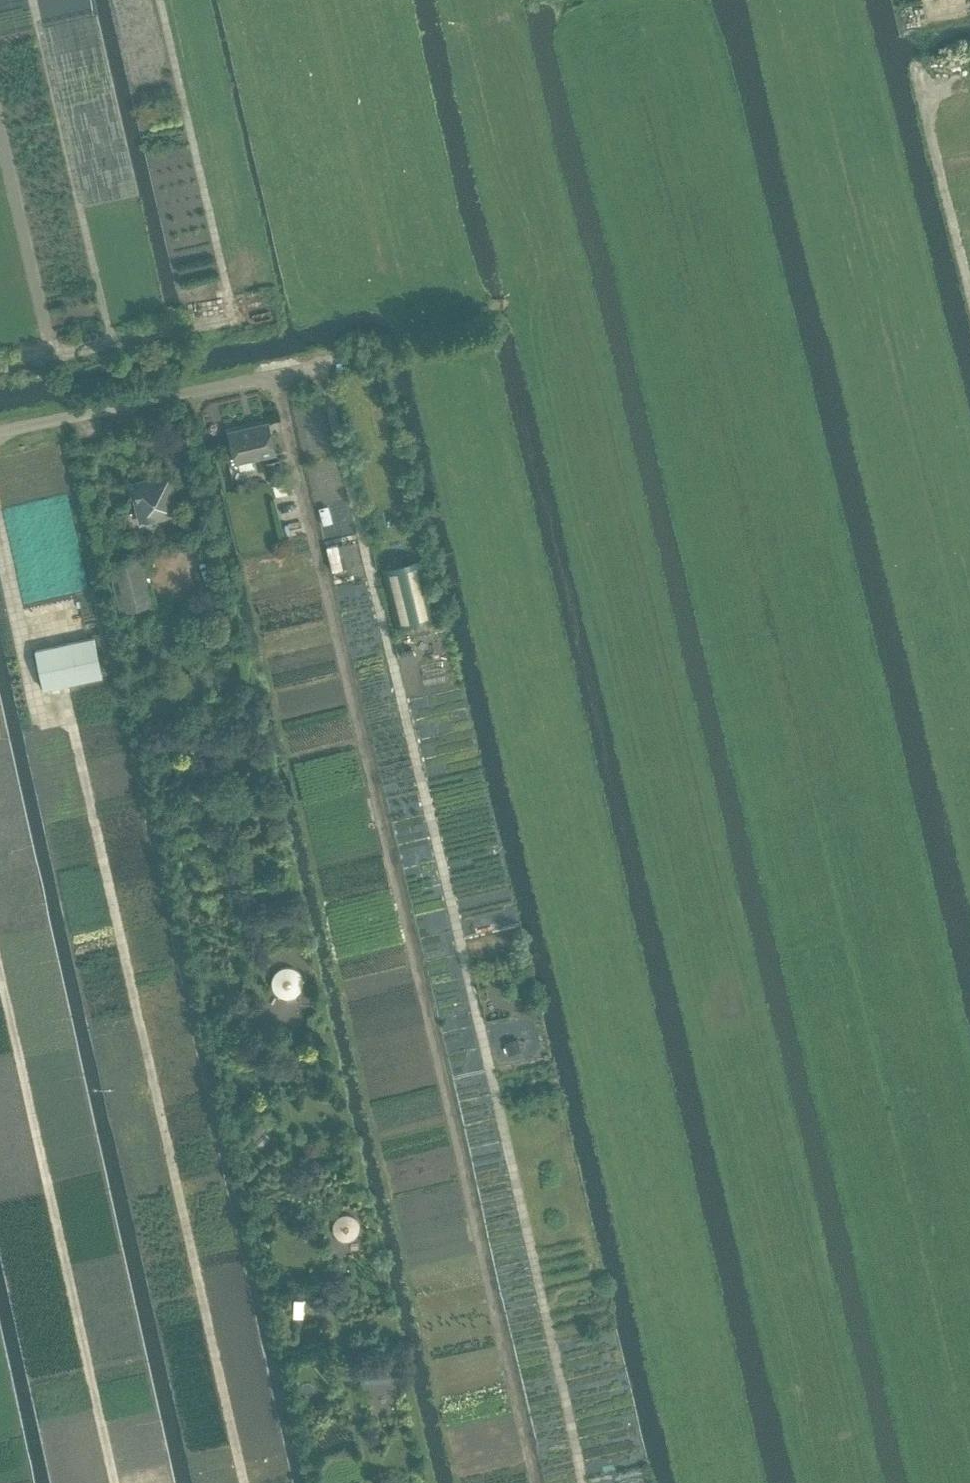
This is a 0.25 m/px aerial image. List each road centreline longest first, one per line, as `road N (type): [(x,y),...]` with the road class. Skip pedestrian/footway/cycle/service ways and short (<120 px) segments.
road 1 (track): [(583,1482),(325,367),(279,378)]
road 2 (track): [(537,1482),(279,378)]
road 3 (track): [(380,1482),(174,604)]
road 4 (unclassified): [(0,435),(279,378)]

